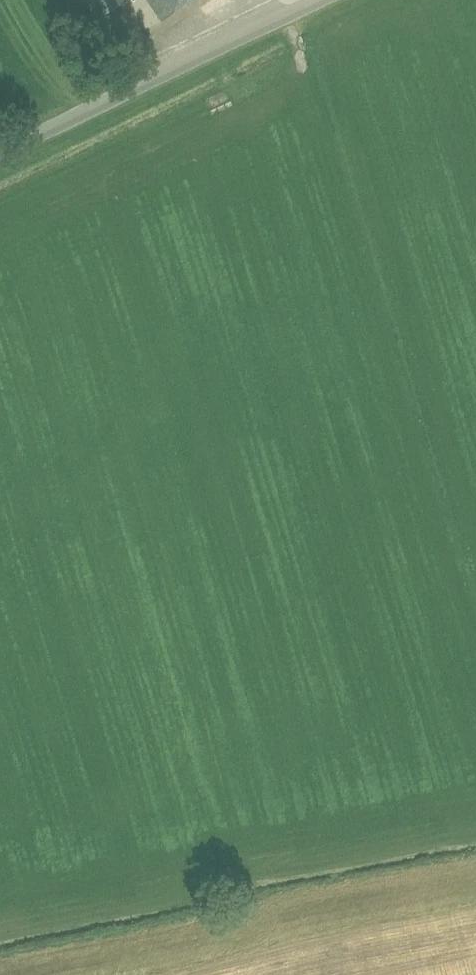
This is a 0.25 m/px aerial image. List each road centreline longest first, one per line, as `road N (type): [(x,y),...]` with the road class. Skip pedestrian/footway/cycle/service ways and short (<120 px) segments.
road 1 (unclassified): [(0,153),(317,0)]

